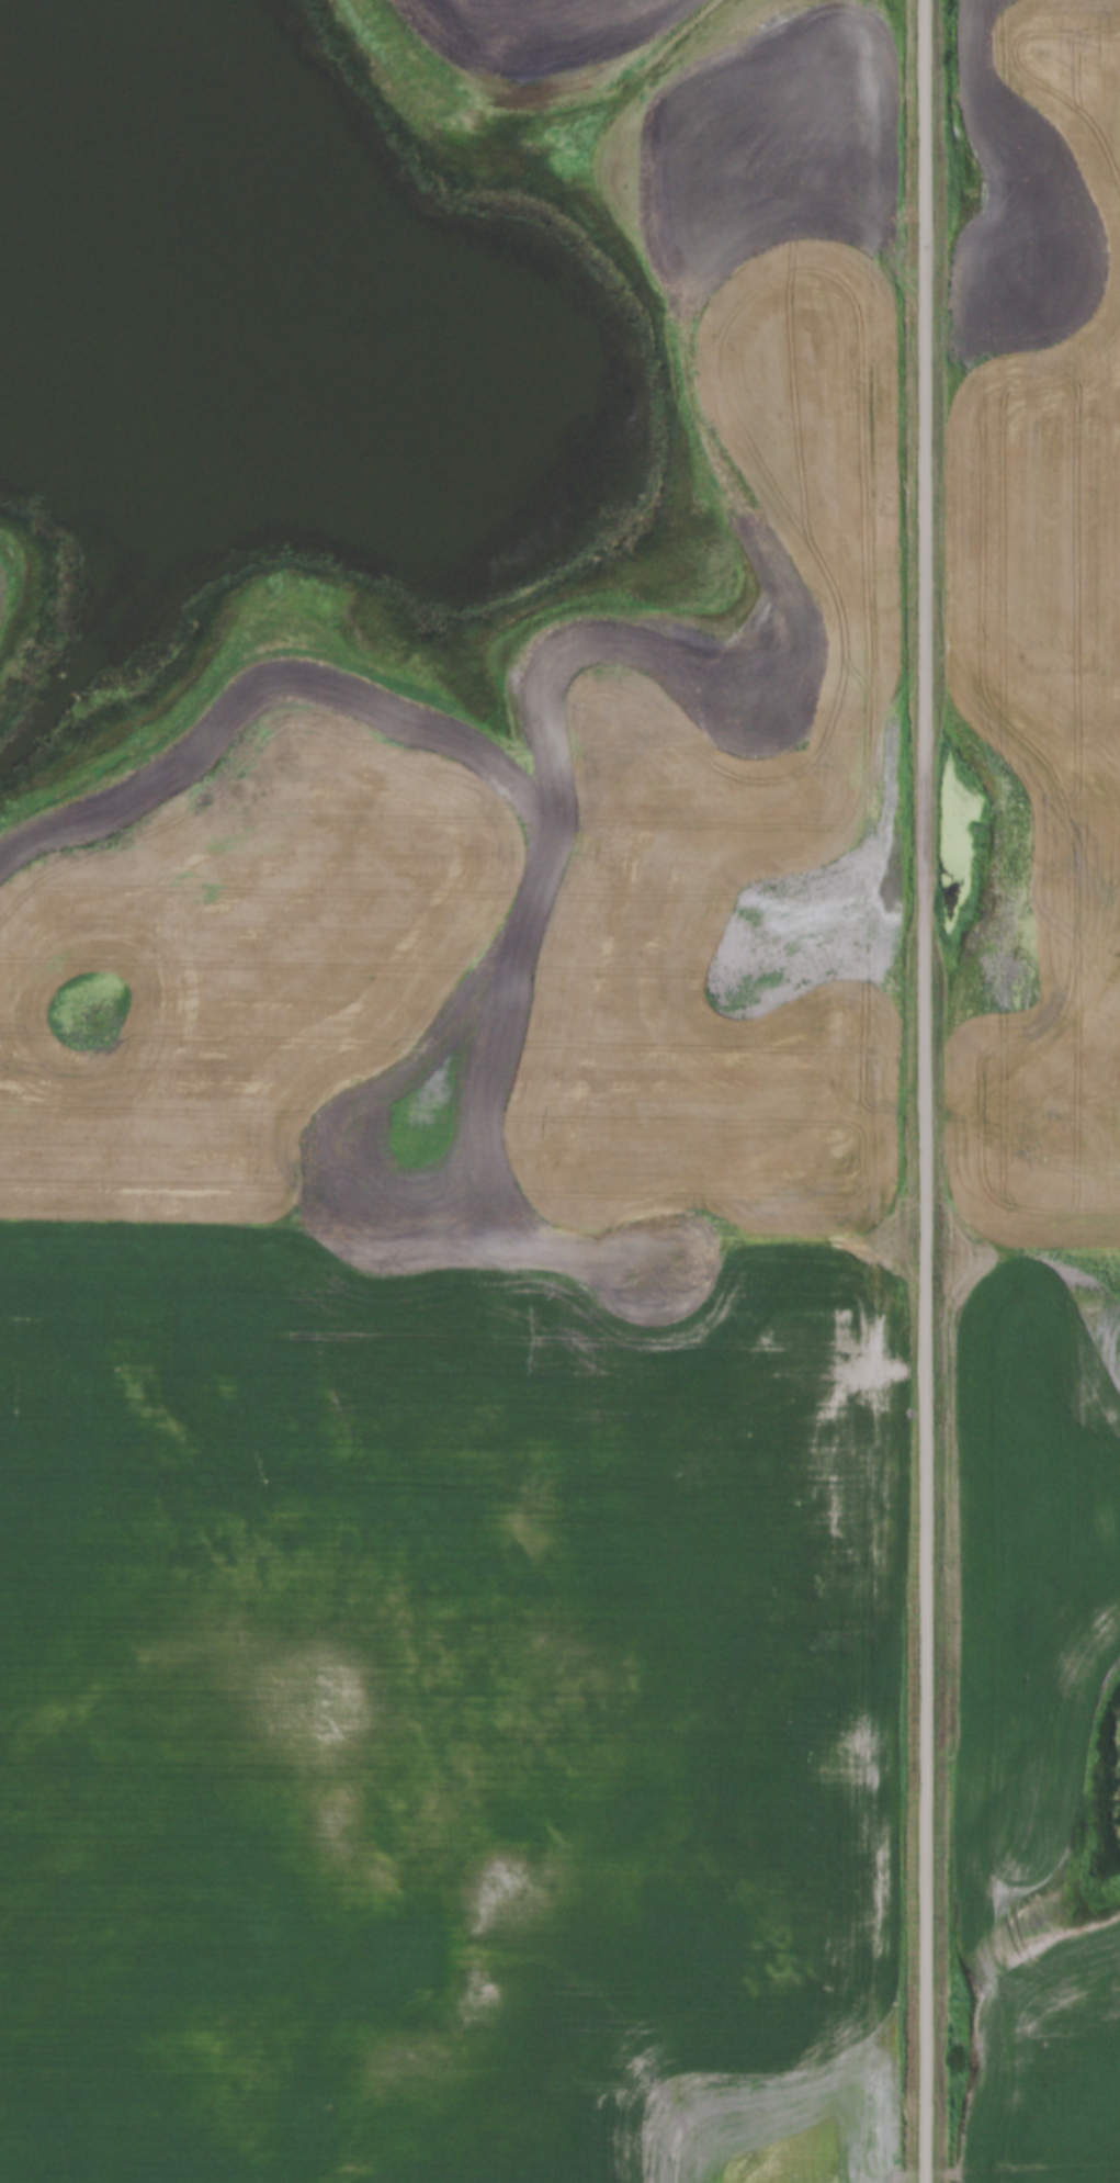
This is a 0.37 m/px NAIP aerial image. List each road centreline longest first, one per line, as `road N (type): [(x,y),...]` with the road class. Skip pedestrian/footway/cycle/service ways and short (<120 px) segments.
road 1 (residential): [(927,2182),(925,0)]

